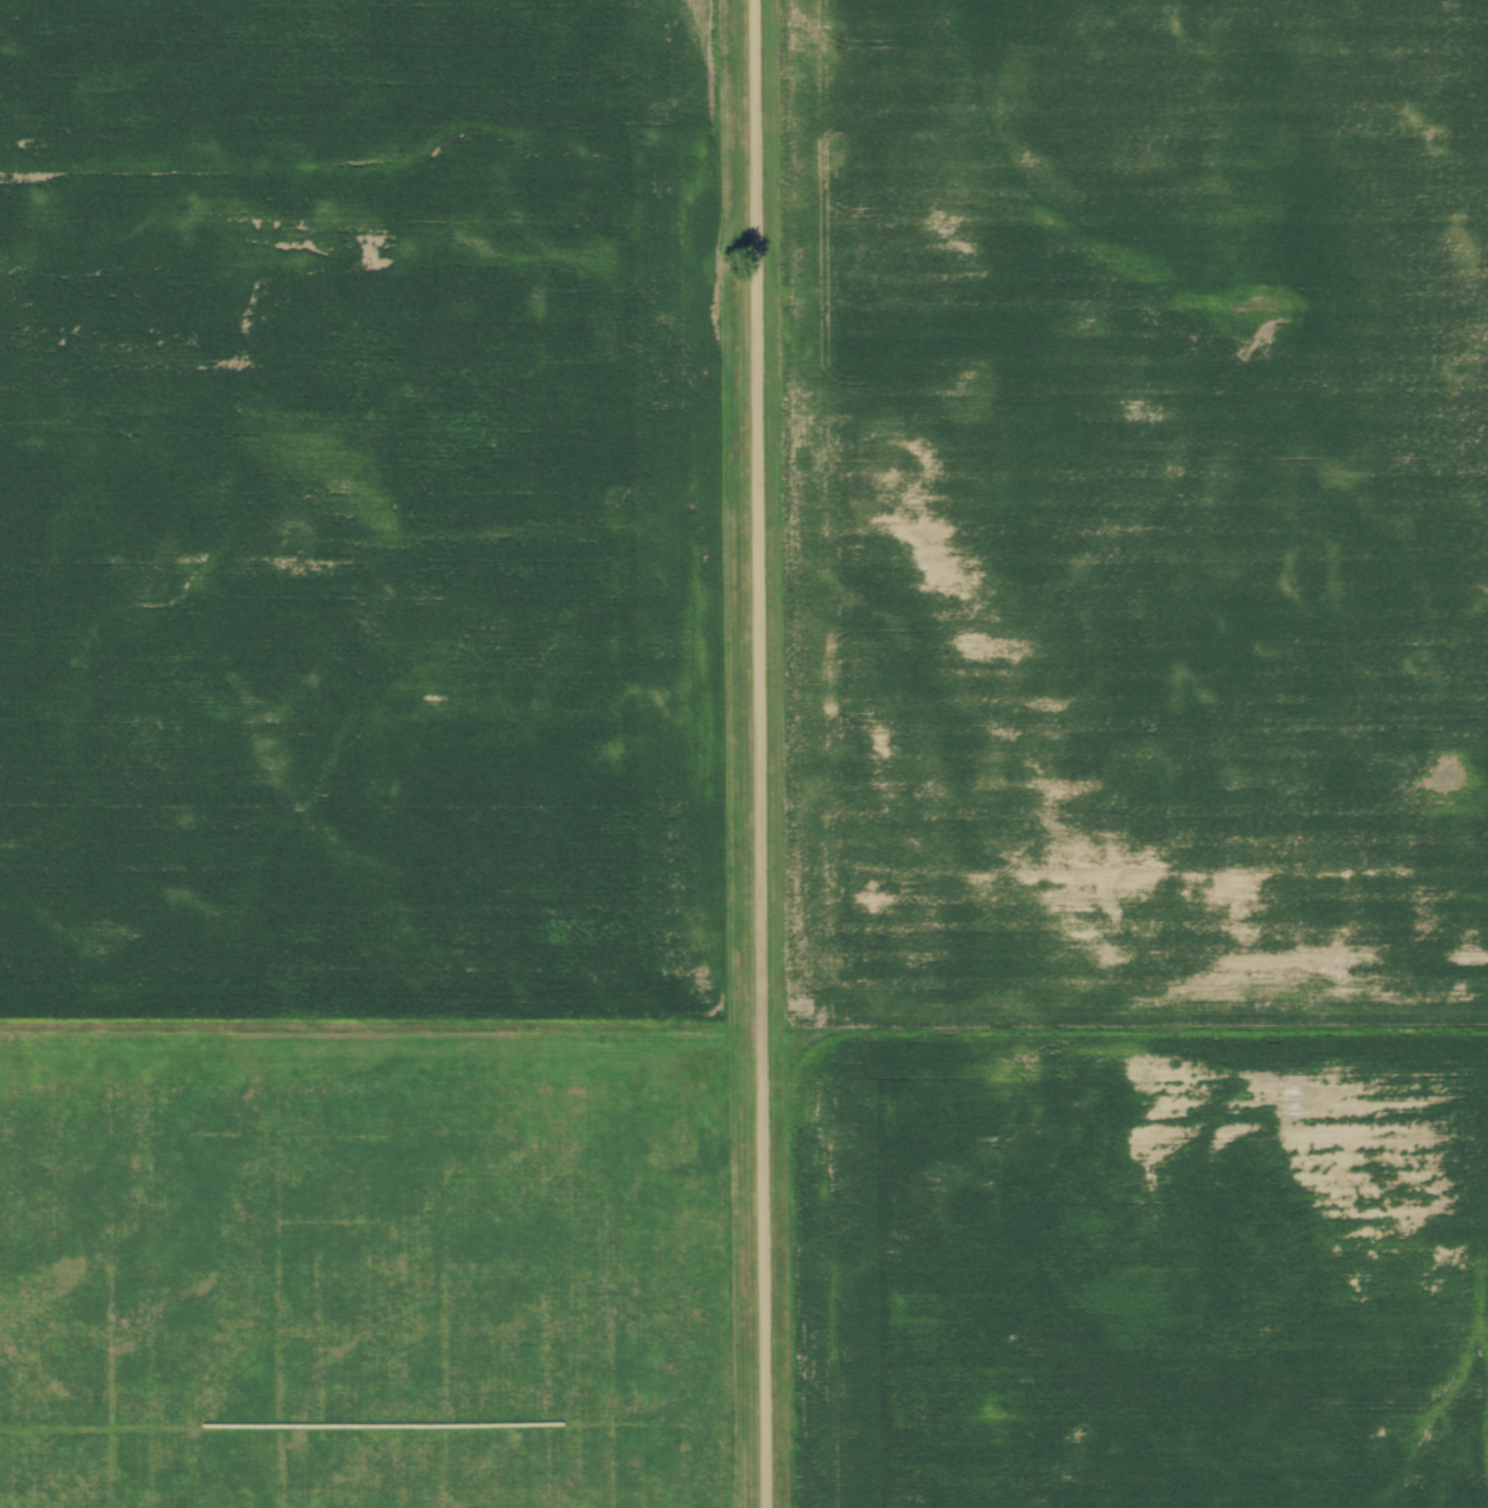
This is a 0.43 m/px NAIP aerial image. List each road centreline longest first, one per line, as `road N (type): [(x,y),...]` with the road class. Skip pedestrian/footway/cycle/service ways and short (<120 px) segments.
road 1 (residential): [(768,1507),(755,0)]

